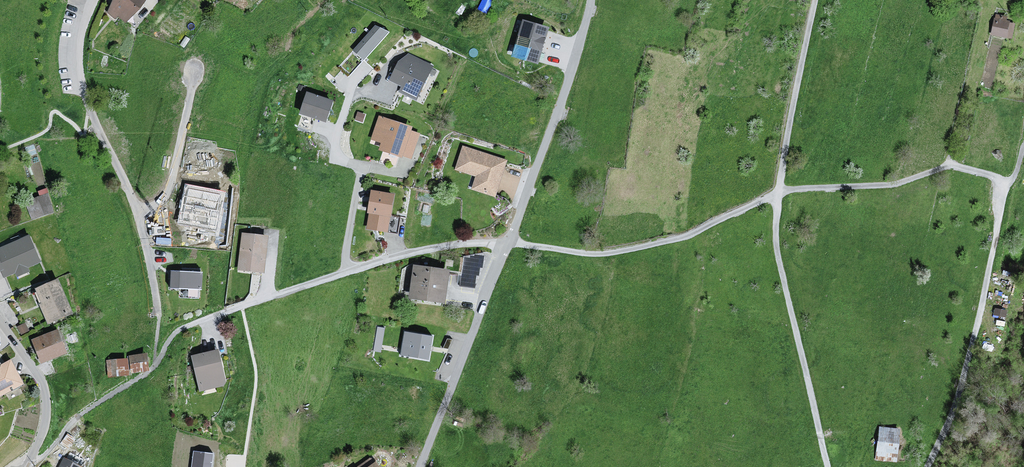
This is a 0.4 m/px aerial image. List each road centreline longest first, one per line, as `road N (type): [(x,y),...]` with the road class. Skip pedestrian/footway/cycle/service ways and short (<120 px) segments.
road 1 (track): [(999,180),(948,166),(894,185),(789,190),(683,237),(600,254),(509,240)]
road 2 (track): [(828,466),(775,229),(815,0)]
road 3 (residential): [(94,0),(81,74),(138,209),(159,316)]
road 4 (residential): [(506,247),(415,252),(189,326)]
road 5 (track): [(928,466),(977,327),(999,180)]
road 6 (residential): [(506,247),(592,0)]
road 7 (residential): [(419,466),(506,247)]
road 8 (residential): [(0,322),(47,396),(29,466)]

